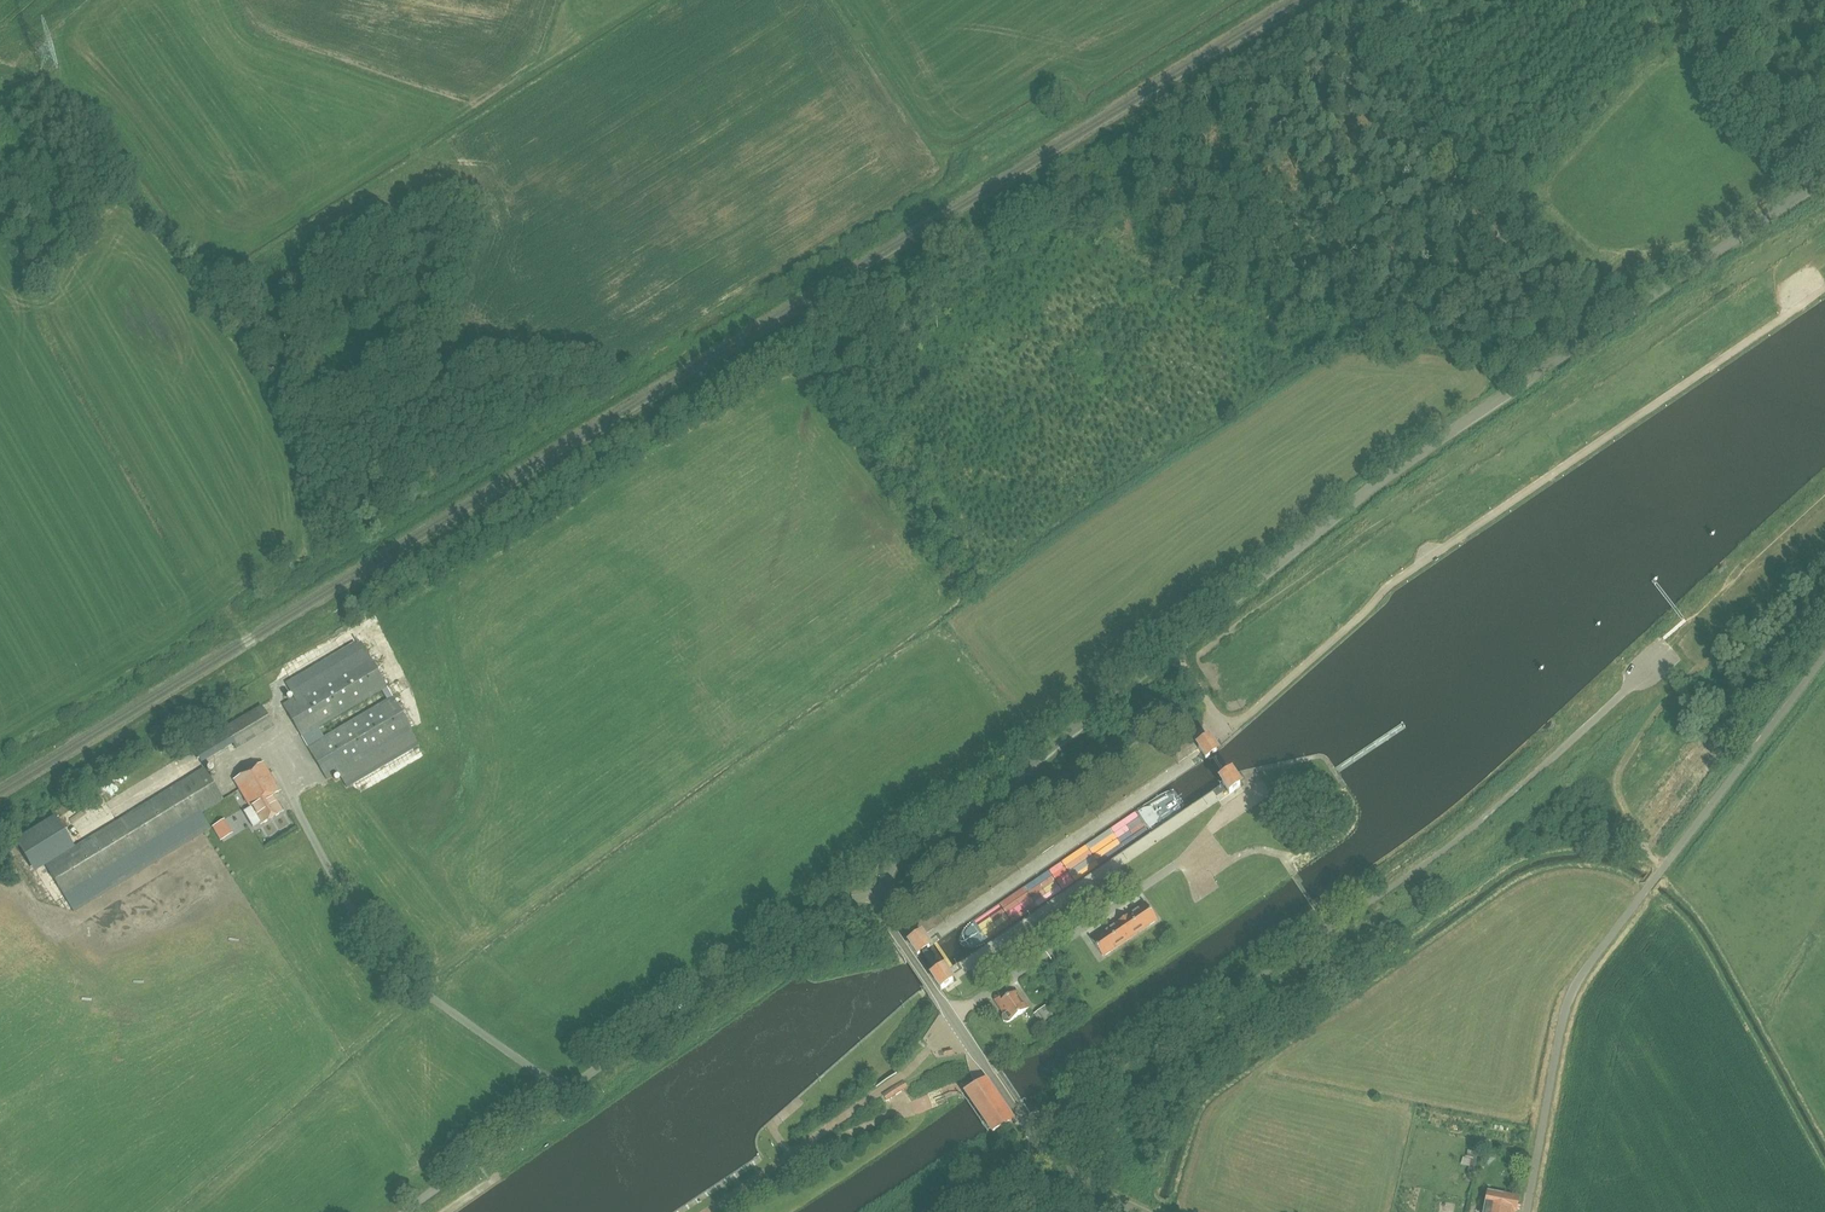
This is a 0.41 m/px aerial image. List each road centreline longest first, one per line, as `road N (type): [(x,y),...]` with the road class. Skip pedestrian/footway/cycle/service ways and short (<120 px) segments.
road 1 (unclassified): [(877,903),(889,867),(1100,711),(1325,525),(1824,177)]
road 2 (unclassified): [(1526,1211),(1575,985),(1824,661)]
road 3 (unclassified): [(404,1211),(816,910),(877,903)]
road 4 (unclassified): [(1043,1151),(877,903)]

